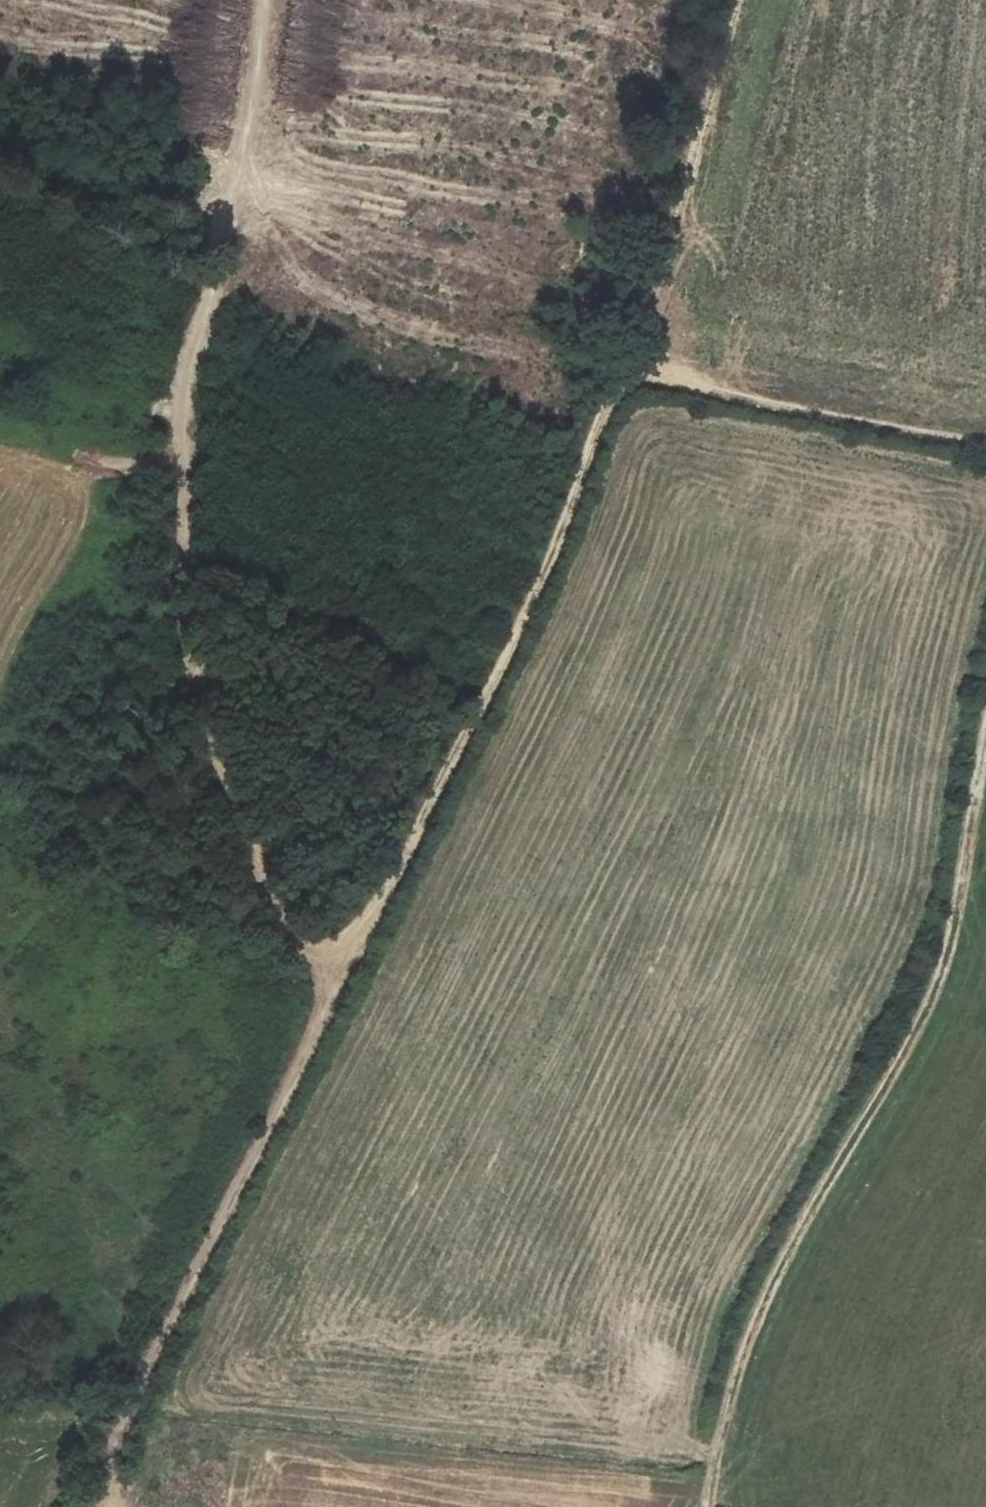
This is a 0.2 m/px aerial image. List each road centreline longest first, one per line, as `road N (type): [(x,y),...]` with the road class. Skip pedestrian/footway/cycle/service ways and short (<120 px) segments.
road 1 (track): [(985,445),(648,375),(614,391),(552,554),(394,879),(348,942),(330,949),(299,941),(281,919),(211,711),(189,581),(182,447),(236,186),(262,0)]
road 2 (track): [(709,1506),(730,1395),(754,1324),(911,1043),(953,947),(985,747)]

